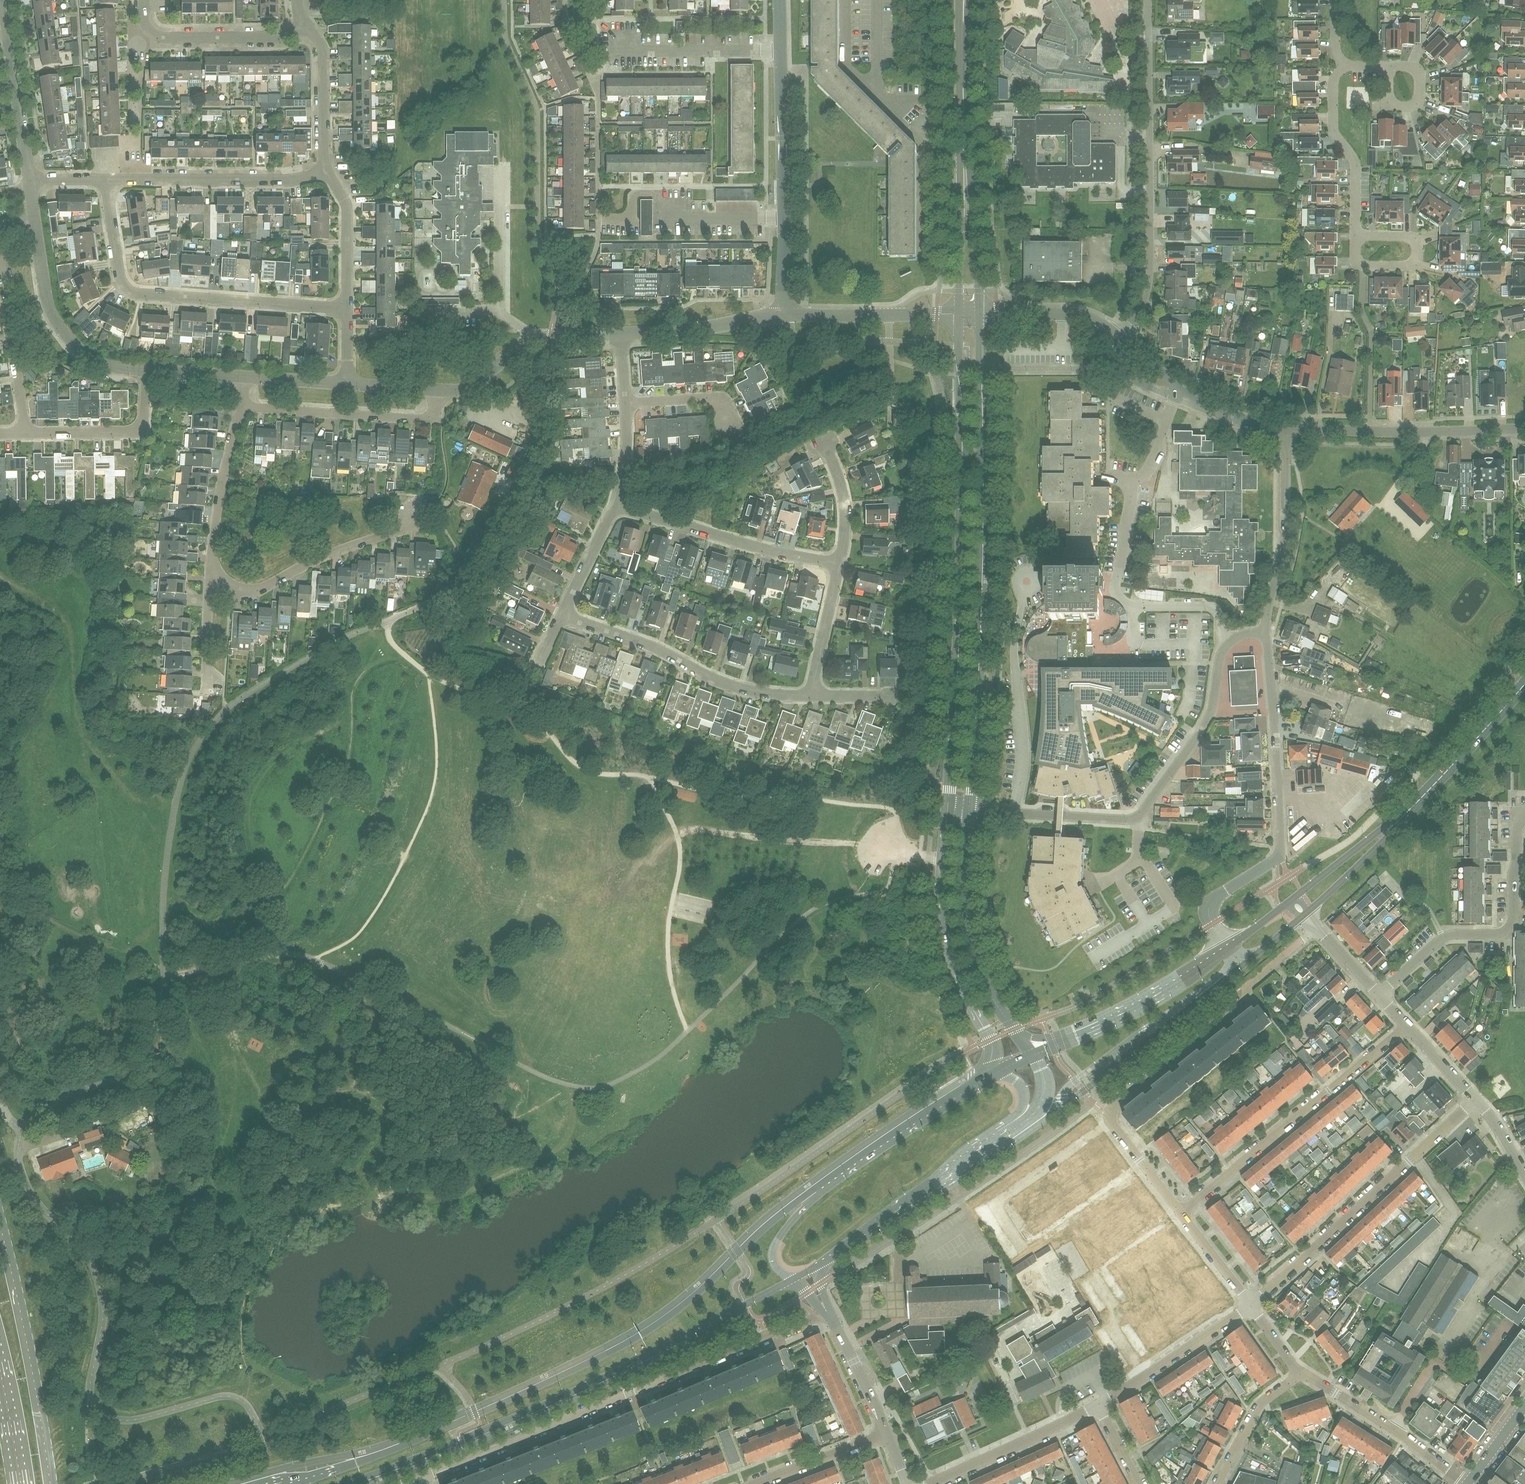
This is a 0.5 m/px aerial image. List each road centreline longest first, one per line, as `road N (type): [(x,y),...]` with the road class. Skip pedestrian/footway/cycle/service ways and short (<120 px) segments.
road 1 (primary): [(841,1173),(772,1222),(696,1295),(612,1352),(403,1446),(286,1483)]
road 2 (tertiary): [(966,810),(982,575),(980,313)]
road 3 (tertiary): [(959,314),(962,576),(948,809)]
road 4 (primary): [(346,1483),(610,1374),(794,1280)]
road 5 (residential): [(829,1312),(414,1480)]
road 6 (residential): [(1228,949),(1211,920),(1214,900),(1281,856),(1266,630)]
road 7 (residential): [(1123,338),(1152,280),(1150,0)]
road 8 (residential): [(347,310),(127,288),(111,264),(108,182)]
road 9 (primary): [(988,1147),(1034,1128),(1242,967)]
road 10 (residential): [(1476,1100),(1254,1306)]
road 11 (residential): [(1178,1206),(1408,1026)]
road 12 (residential): [(1381,996),(1443,941),(1501,935),(1514,921),(1512,815),(1524,811)]
road 13 (tertiary): [(948,809),(944,924),(998,1073)]
road 14 (residential): [(810,696),(738,687),(562,615)]
road 15 (primary): [(50,1483),(0,1230)]
road 16 (residential): [(1112,1123),(1115,1105),(1236,1008),(1286,953)]
road 17 (tertiary): [(1020,1035),(972,961),(963,926),(966,810)]
road 18 (unclassified): [(1286,431),(1524,427)]
road 19 (residential): [(836,565),(613,509)]
road 20 (unclassified): [(1137,605),(1123,600),(1115,584),(1133,500),(1173,398)]
road 21 (residential): [(108,182),(287,180),(328,168)]
road 22 (residential): [(148,374),(89,362),(59,332),(44,298),(33,217)]
road 23 (residential): [(783,215),(669,214),(655,192),(633,193),(629,215),(600,215)]
road 24 (primary): [(819,1266),(988,1147)]
road 25 (residential): [(1137,819),(1207,722),(1217,666),(1231,641)]
road 26 (residential): [(529,338),(477,384),(454,392),(344,384)]
road 27 (residential): [(1467,1483),(1299,1368)]
road 28 (residential): [(1266,630),(1284,538),(1286,431)]
road 29 (residential): [(308,24),(285,37),(164,41),(145,24),(143,0)]
road 30 (residential): [(344,384),(148,374)]
road 31 (tertiary): [(964,126),(959,314)]
road 32 (tertiary): [(980,313),(964,126)]
road 33 (residential): [(24,435),(0,250)]
road 34 (primary): [(998,1073),(841,1173)]
road 35 (residential): [(1098,1406),(930,1483)]
road 36 (primary): [(1228,949),(1136,1007),(1071,1036)]
road 37 (unclassified): [(959,314),(783,318)]
road 38 (primary): [(1524,688),(1405,817)]
road 39 (residential): [(1356,235),(1355,162),(1334,115),(1334,65)]
road 40 (unclassified): [(1184,716),(1195,645),(1136,646),(1137,605)]
road 41 (residential): [(1137,819),(966,810)]
road 42 (residential): [(24,435),(132,432),(143,419),(148,374)]
road 43 (residential): [(780,52),(624,52),(624,41)]
road 44 (unclassified): [(783,318),(619,337)]
road 45 (residential): [(783,215),(780,52)]
road 46 (residential): [(308,24),(321,62),(328,168)]
road 47 (residential): [(1112,1123),(992,1204)]
road 48 (residential): [(328,168),(345,221),(347,310)]
road 49 (residential): [(1299,1368),(1254,1416),(1213,1483)]
road 50 (primary): [(841,1173),(774,1247),(776,1270),(794,1280)]
road 51 (residential): [(30,184),(6,44)]
road 52 (primary): [(1305,913),(1405,817)]
road 53 (primary): [(1405,817),(1294,897)]
road 54 (residential): [(761,1483),(888,1434)]
road 55 (residential): [(888,1434),(829,1312)]
road 56 (residential): [(810,696),(836,565)]
road 57 (residential): [(1144,1377),(1250,1301)]
road 58 (residential): [(735,434),(711,399),(625,406)]
road 59 (residential): [(836,565),(836,478),(823,440)]
road 60 (unclassified): [(1104,326),(1063,313),(980,313)]
road 61 (primary): [(988,1147),(1043,1104),(1047,1089),(1035,1055)]

